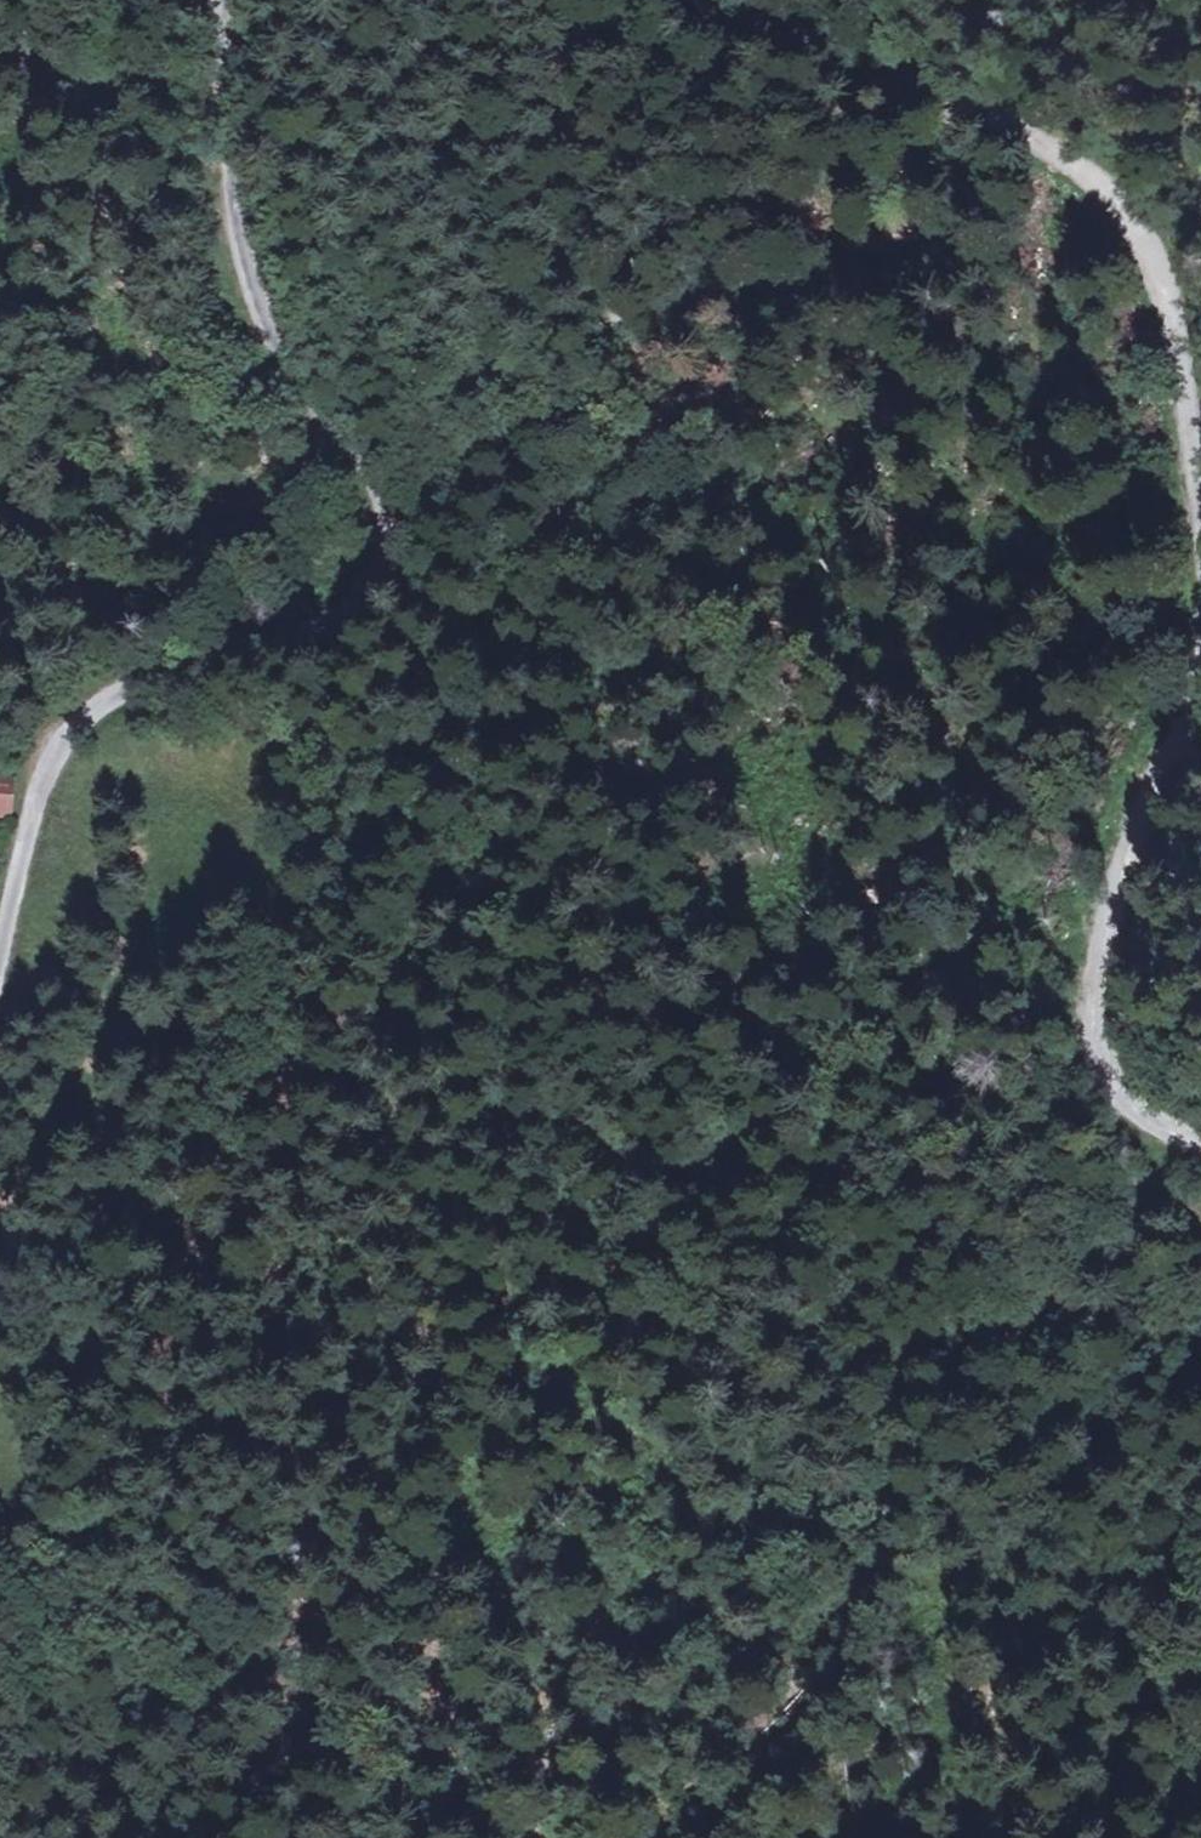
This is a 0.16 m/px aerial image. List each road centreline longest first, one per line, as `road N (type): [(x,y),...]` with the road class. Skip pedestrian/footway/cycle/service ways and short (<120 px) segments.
road 1 (unclassified): [(220,0),(241,242),(280,349),(358,457),(385,530),(369,581),(328,621),(162,682),(78,728),(30,830),(0,961)]
road 2 (unclassified): [(698,0),(881,67),(1089,177),(1141,246),(1153,288),(1162,476),(1200,563)]
road 3 (unclassified): [(1200,661),(1191,736),(1103,911),(1094,1003),(1115,1083),(1163,1124),(1200,1142)]

